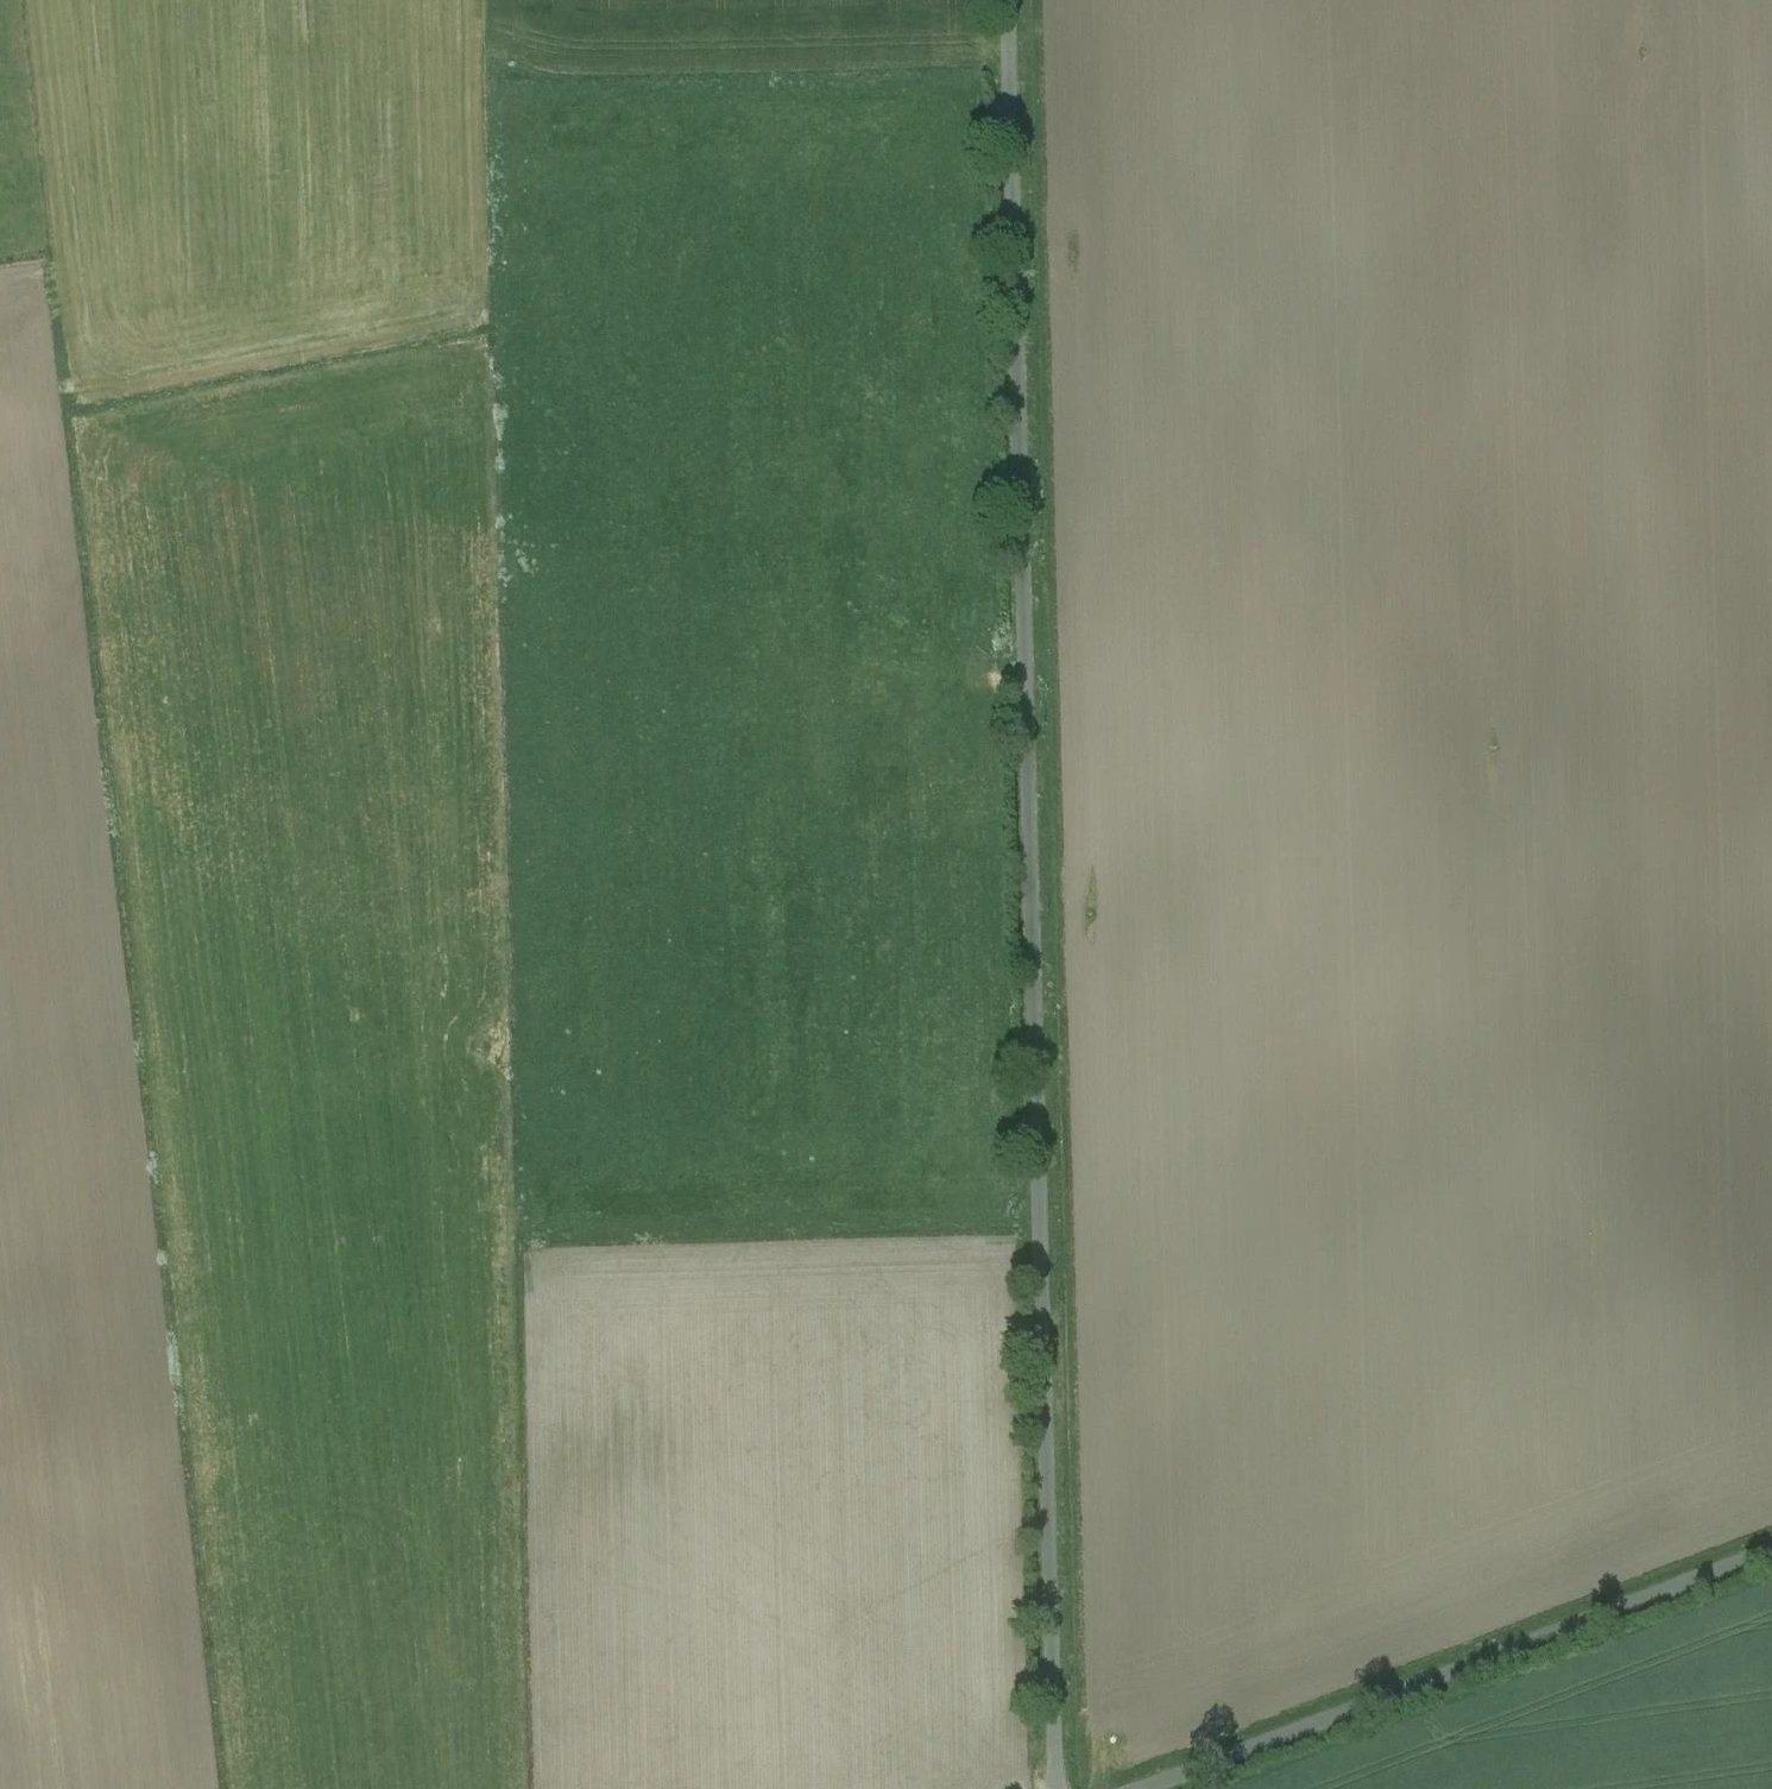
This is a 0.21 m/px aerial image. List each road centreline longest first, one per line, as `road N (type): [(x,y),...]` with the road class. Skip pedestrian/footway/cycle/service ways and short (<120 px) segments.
road 1 (unclassified): [(1057,1788),(1011,0)]
road 2 (unclassified): [(1143,1788),(1771,1543)]

